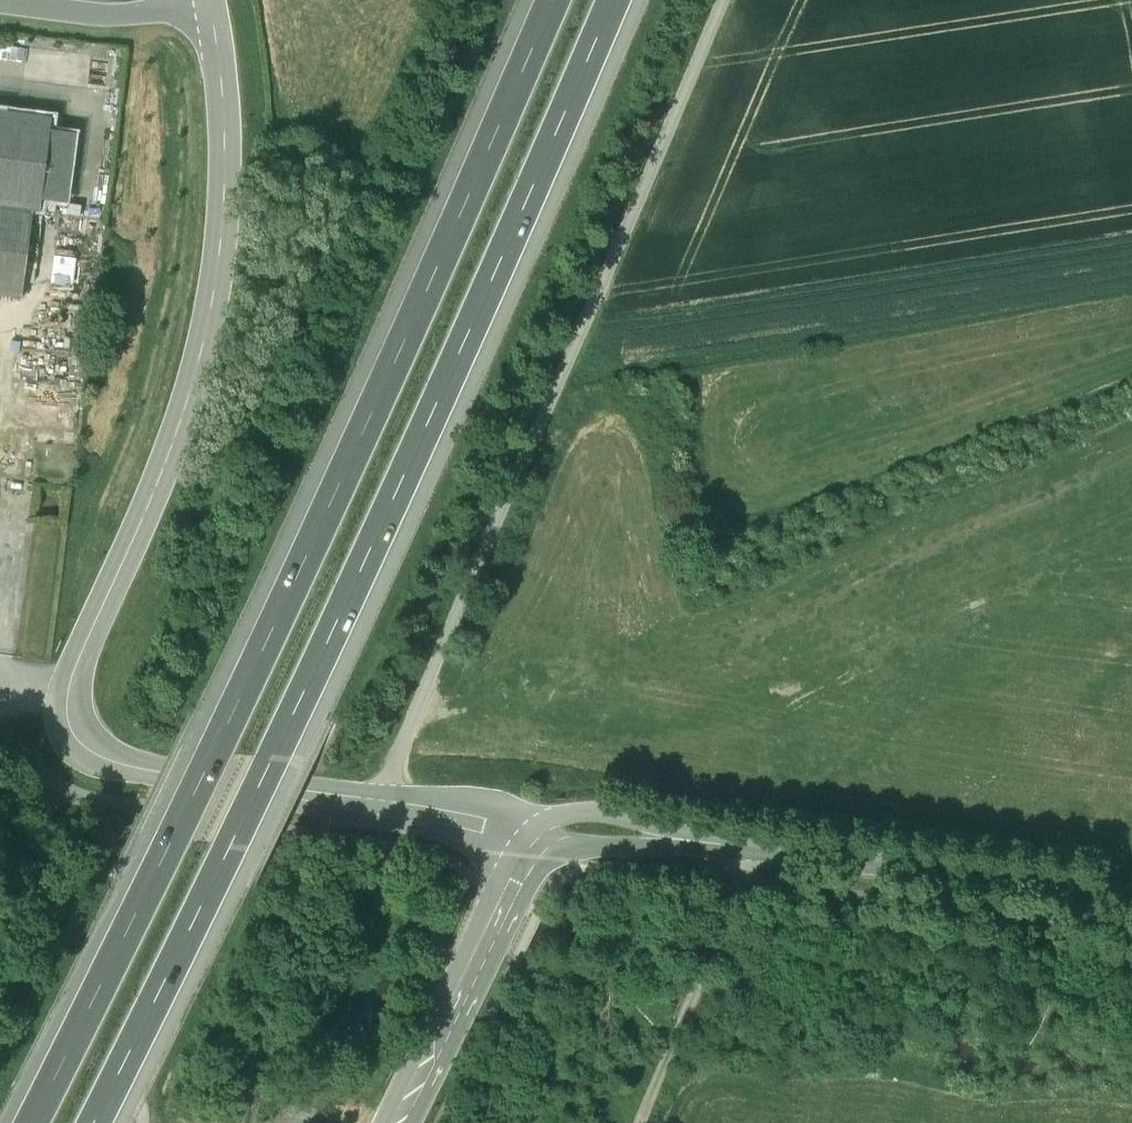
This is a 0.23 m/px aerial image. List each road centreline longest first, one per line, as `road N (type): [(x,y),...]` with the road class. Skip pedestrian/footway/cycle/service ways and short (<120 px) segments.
road 1 (unclassified): [(211,0),(225,147),(220,257),(201,361),(168,463),(76,666),(69,710),(75,733),(97,754),(139,769),(519,827),(545,839)]
road 2 (motorway): [(86,1122),(448,397),(621,0)]
road 3 (motorway): [(558,0),(392,372),(31,1122)]
road 4 (track): [(380,803),(734,0)]
road 5 (unclassified): [(545,839),(574,829),(754,843),(1131,905)]
road 6 (unclassified): [(401,1122),(531,850),(545,839)]
road 7 (track): [(645,1122),(754,843)]
road 8 (unclassified): [(0,2),(131,16),(195,0)]

